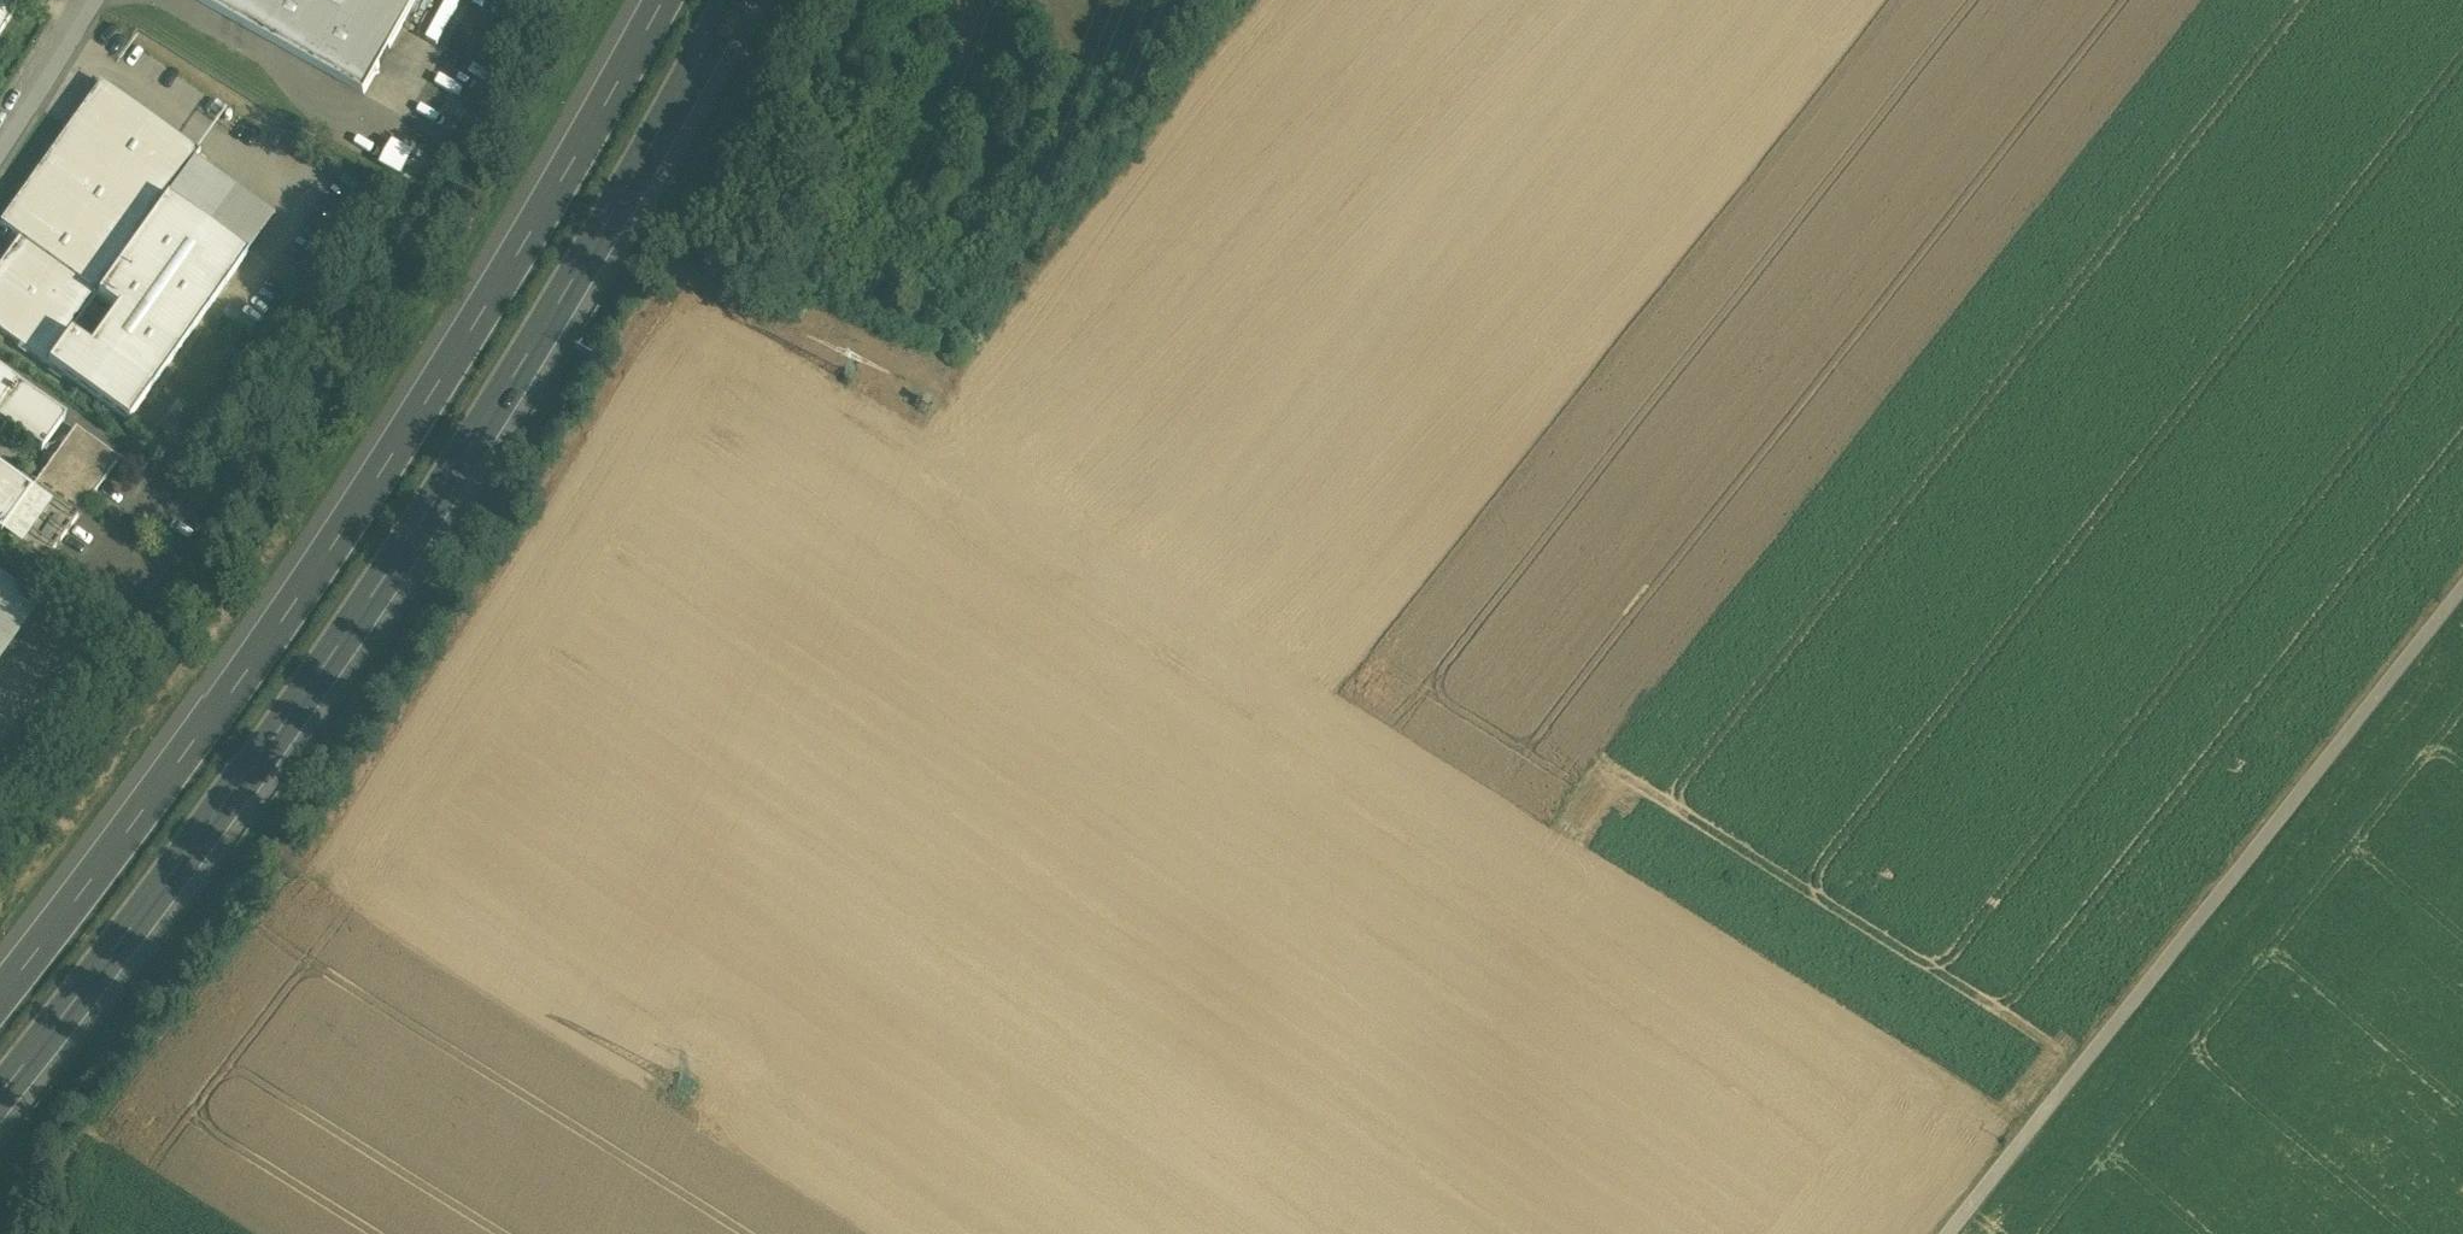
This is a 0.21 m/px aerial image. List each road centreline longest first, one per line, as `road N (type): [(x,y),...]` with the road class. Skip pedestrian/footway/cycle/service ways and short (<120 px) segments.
road 1 (motorway): [(0,1119),(203,861),(365,633),(534,378),(755,0)]
road 2 (motorway): [(693,0),(482,361),(322,602),(0,1032)]
road 3 (track): [(2462,582),(1941,1233)]
road 4 (residential): [(78,0),(0,131)]

